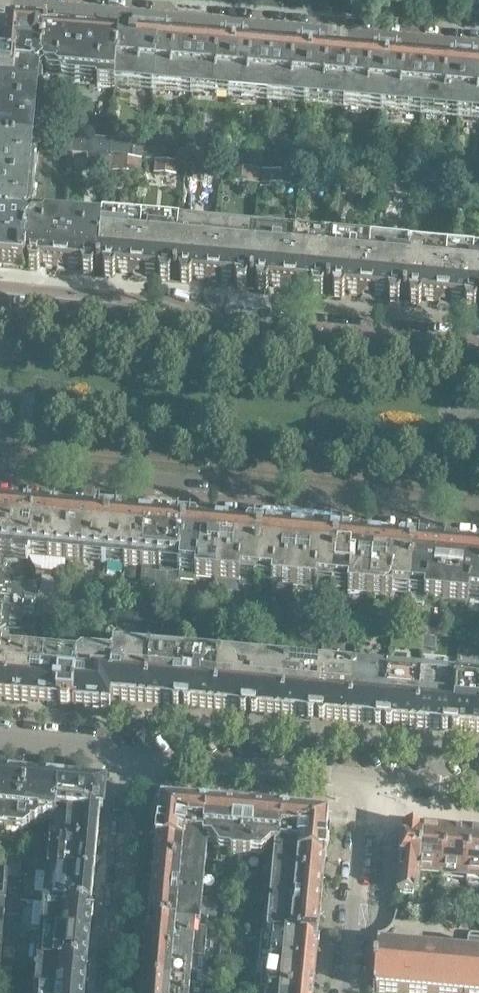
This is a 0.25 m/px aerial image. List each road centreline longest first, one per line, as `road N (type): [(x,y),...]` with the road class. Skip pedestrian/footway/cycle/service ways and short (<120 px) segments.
road 1 (tertiary): [(478,350),(0,300)]
road 2 (tertiary): [(0,471),(478,516)]
road 3 (residential): [(0,6),(478,48)]
road 4 (residential): [(132,754),(112,992)]
road 5 (residential): [(364,778),(132,754)]
road 6 (residential): [(346,992),(364,778)]
road 7 (residential): [(132,754),(0,739)]

